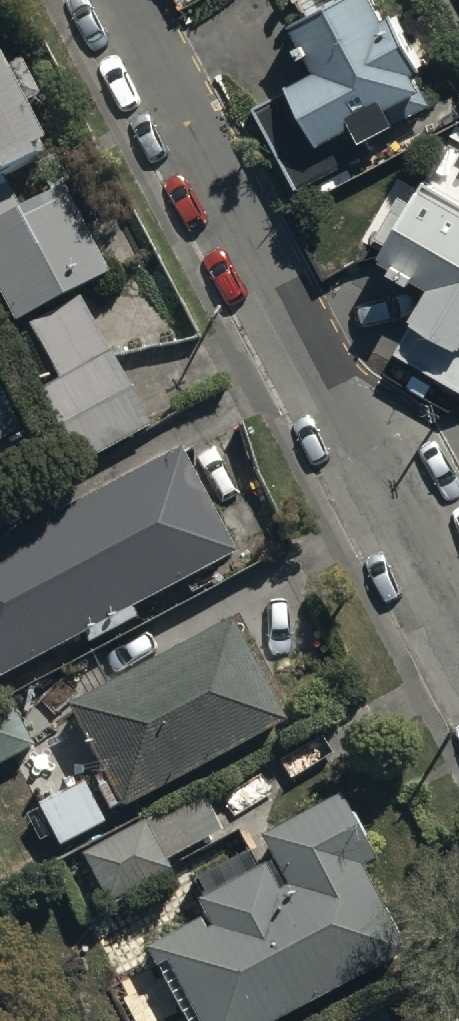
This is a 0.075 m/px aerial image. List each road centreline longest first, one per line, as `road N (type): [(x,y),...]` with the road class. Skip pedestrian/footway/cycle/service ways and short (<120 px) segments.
road 1 (residential): [(458,634),(113,0)]

